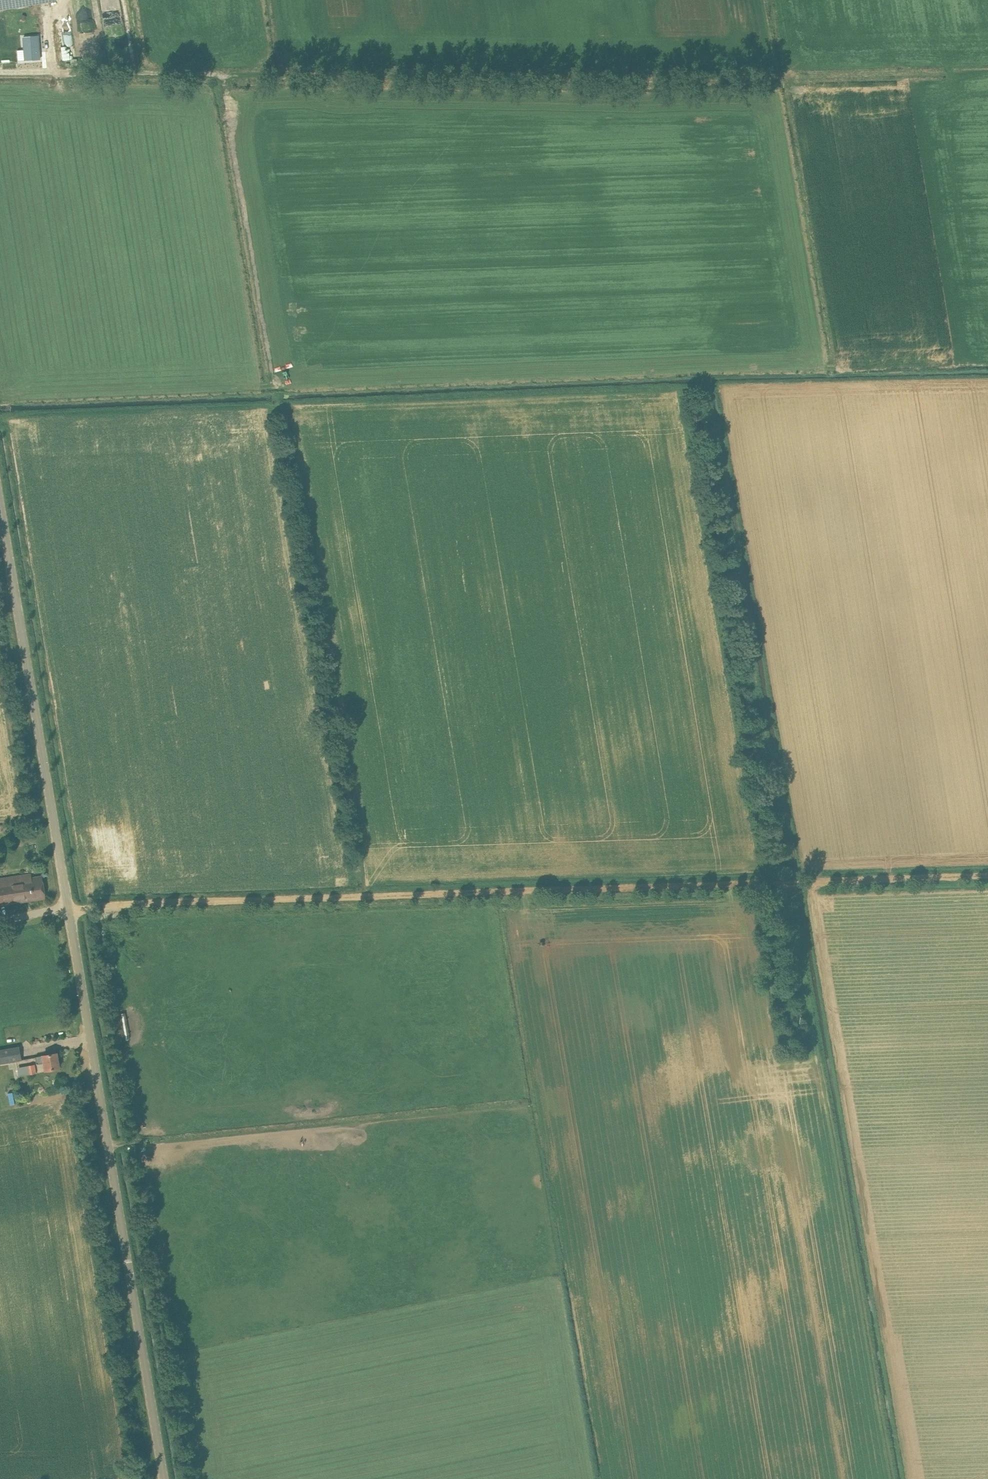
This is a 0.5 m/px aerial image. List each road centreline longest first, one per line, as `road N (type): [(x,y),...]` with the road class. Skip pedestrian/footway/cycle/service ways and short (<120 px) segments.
road 1 (track): [(987,75),(53,72)]
road 2 (track): [(68,906),(987,875)]
road 3 (tertiary): [(164,1478),(68,906)]
road 4 (tertiary): [(68,906),(0,519)]

